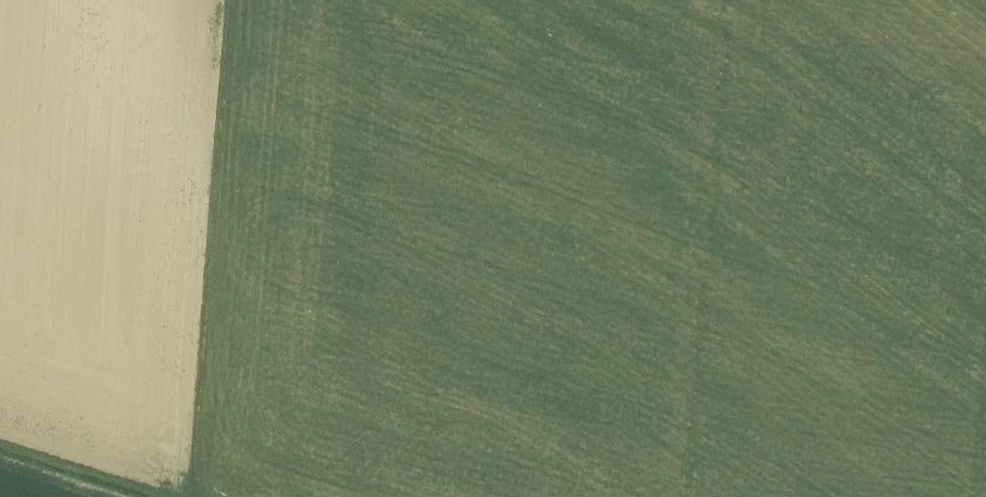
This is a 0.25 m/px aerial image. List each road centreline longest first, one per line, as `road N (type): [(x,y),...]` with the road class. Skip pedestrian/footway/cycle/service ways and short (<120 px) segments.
road 1 (track): [(707,200),(682,496)]

